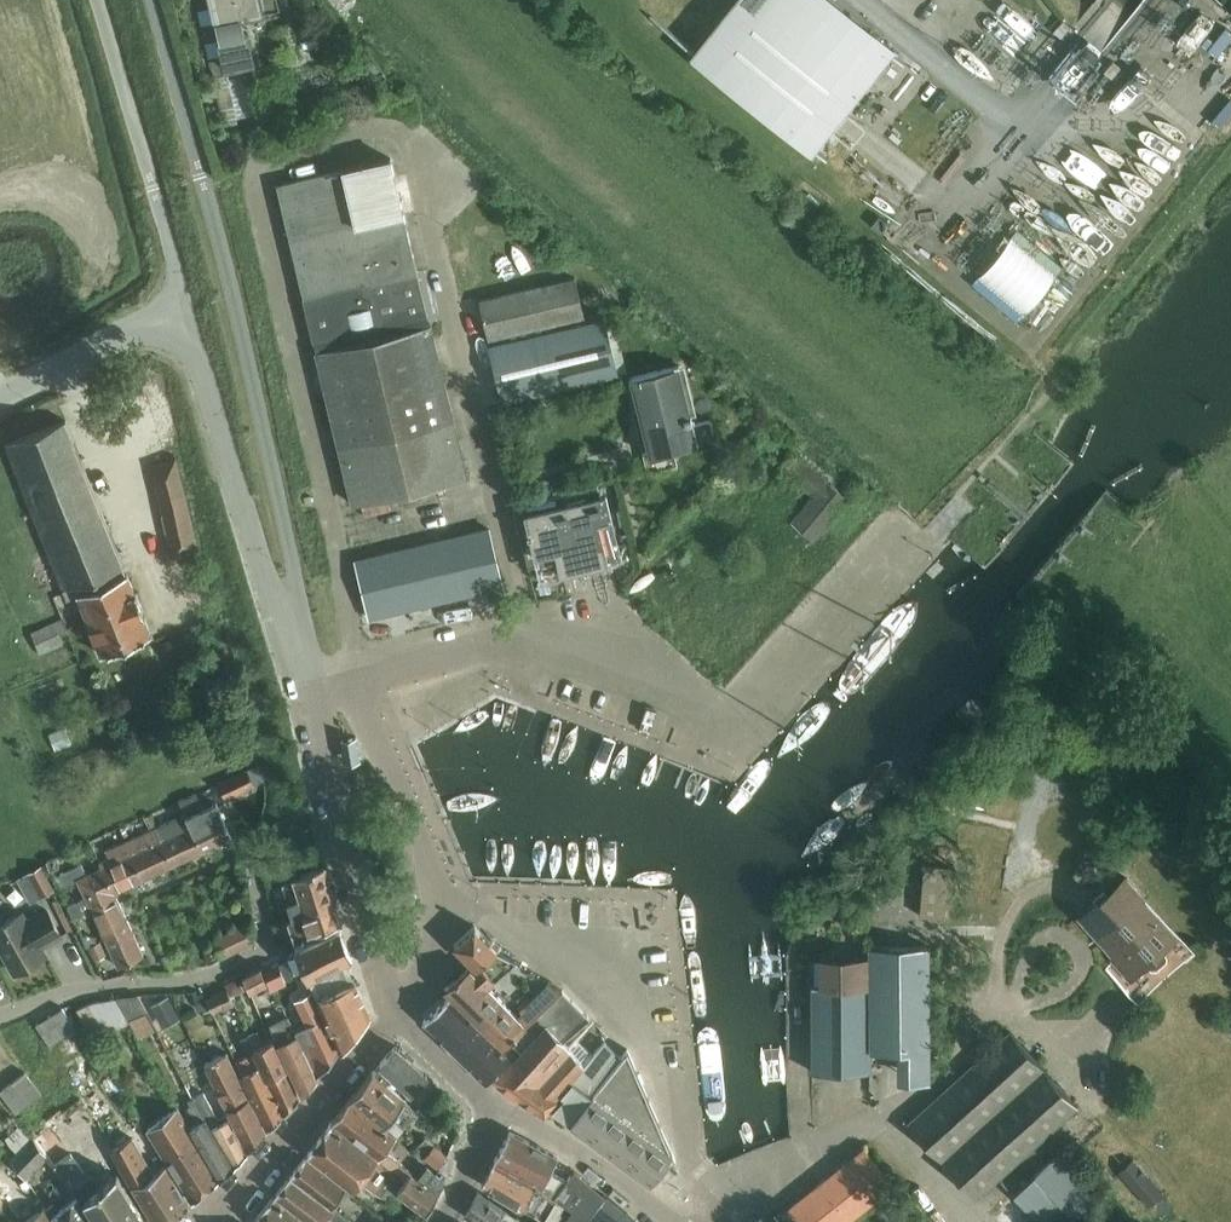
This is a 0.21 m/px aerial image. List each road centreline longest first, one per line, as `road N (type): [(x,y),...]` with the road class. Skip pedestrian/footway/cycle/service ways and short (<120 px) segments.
road 1 (residential): [(545,667),(424,147),(394,132),(269,159),(255,170),(252,186),(359,688)]
road 2 (residential): [(310,702),(293,573),(202,175)]
road 3 (residential): [(545,667),(725,737),(899,544)]
road 4 (residential): [(458,913),(587,970),(641,1041),(721,1206)]
road 5 (residential): [(185,308),(265,581),(310,702)]
road 6 (residential): [(0,1023),(69,991),(216,980),(273,956),(255,841)]
road 7 (residential): [(393,1010),(310,702)]
road 8 (residential): [(721,1206),(876,1119),(963,1221)]
road 9 (residential): [(222,1221),(304,1131),(393,1010)]
road 10 (residential): [(359,688),(458,913)]
road 11 (residential): [(0,396),(185,308)]
road 12 (residential): [(663,1221),(590,1159),(495,1106)]
road 13 (unclassified): [(153,187),(97,0)]
road 14 (residential): [(359,688),(458,660),(502,656),(545,667)]
road 15 (unclassified): [(202,175),(155,0)]
road 16 (residential): [(495,1106),(393,1010)]
road 17 (residential): [(436,1221),(495,1106)]
road 18 (residential): [(153,187),(185,308)]

